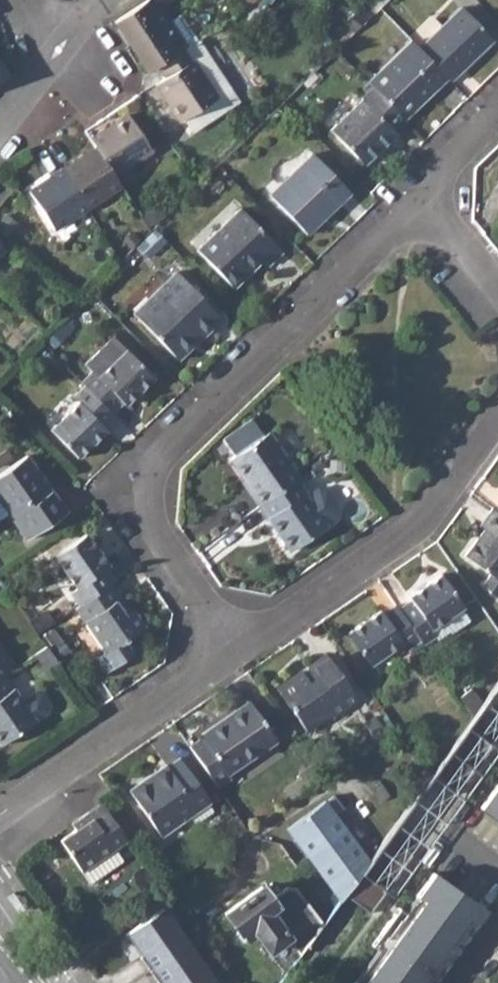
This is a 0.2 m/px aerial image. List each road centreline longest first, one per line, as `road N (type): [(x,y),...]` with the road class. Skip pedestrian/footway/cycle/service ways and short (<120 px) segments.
road 1 (residential): [(239,658),(157,543),(152,469),(422,206)]
road 2 (residential): [(239,658),(415,527),(497,426)]
road 3 (residential): [(0,819),(239,658)]
road 4 (residential): [(422,206),(451,158),(497,113)]

